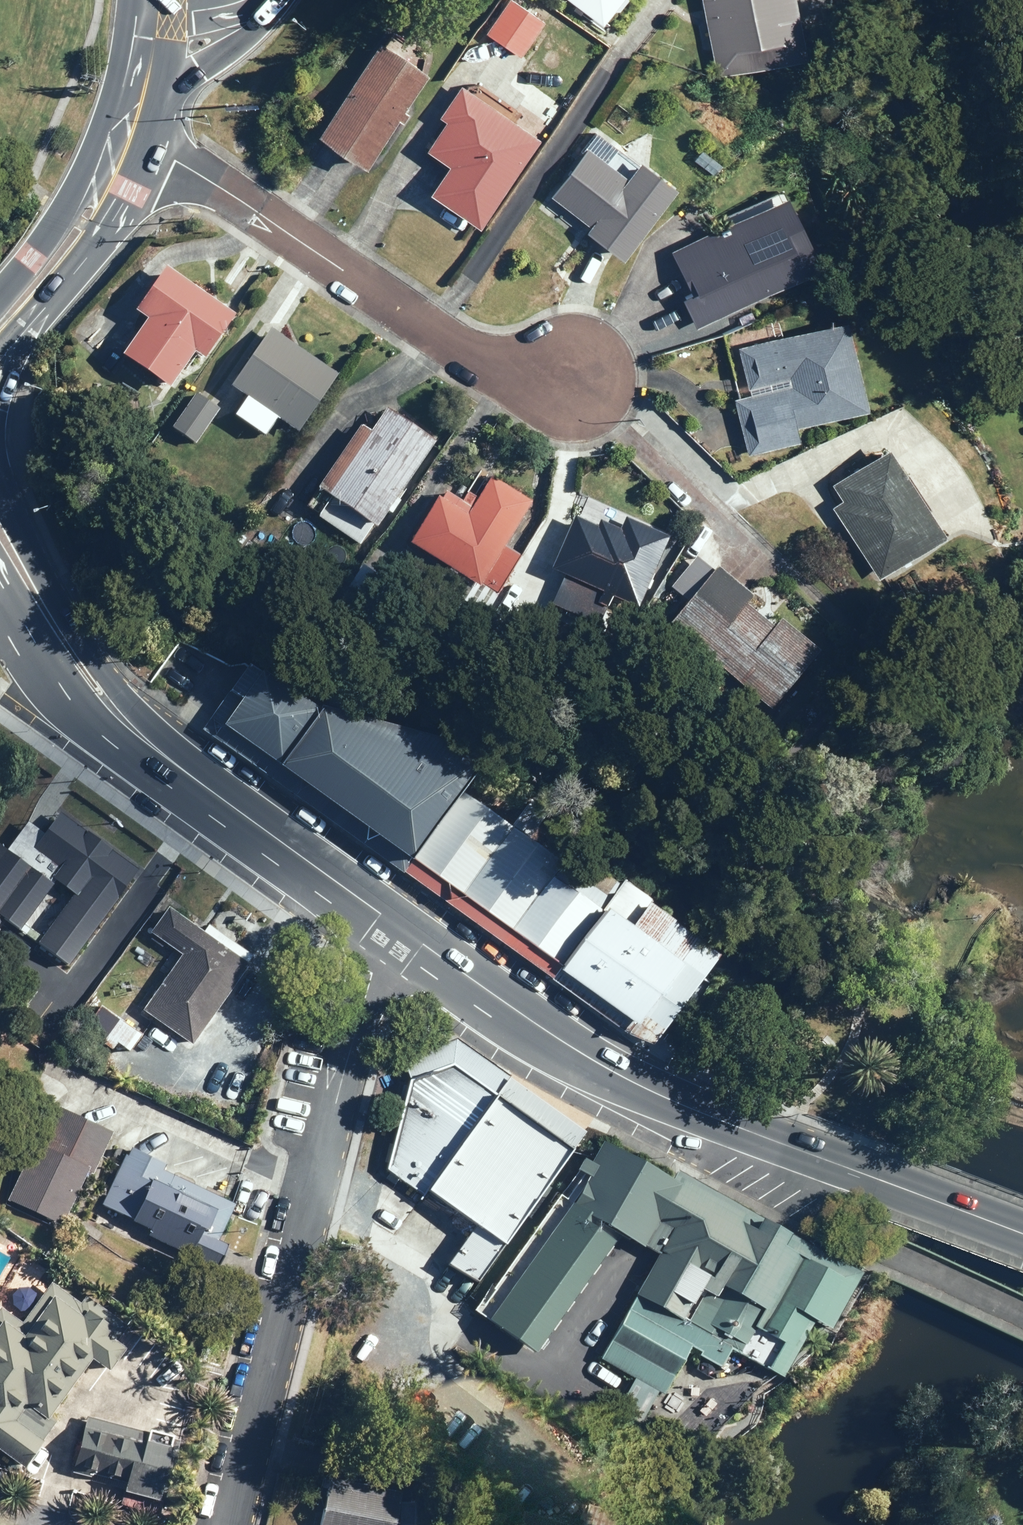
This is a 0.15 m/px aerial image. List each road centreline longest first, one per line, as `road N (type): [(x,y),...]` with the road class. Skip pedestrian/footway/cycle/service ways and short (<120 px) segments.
road 1 (secondary): [(387,929),(598,1068),(1022,1236)]
road 2 (residential): [(387,929),(228,1524)]
road 3 (residential): [(124,140),(169,160),(514,374),(576,367)]
road 4 (secondary): [(0,496),(83,645),(160,752)]
road 5 (secondary): [(160,752),(387,929)]
road 6 (secondary): [(160,752),(77,702),(0,580)]
road 7 (secondary): [(283,0),(131,120)]
road 8 (secondary): [(0,298),(71,211),(107,185)]
road 9 (secondary): [(107,185),(99,229),(35,318)]
road 10 (secondary): [(156,0),(131,120)]

